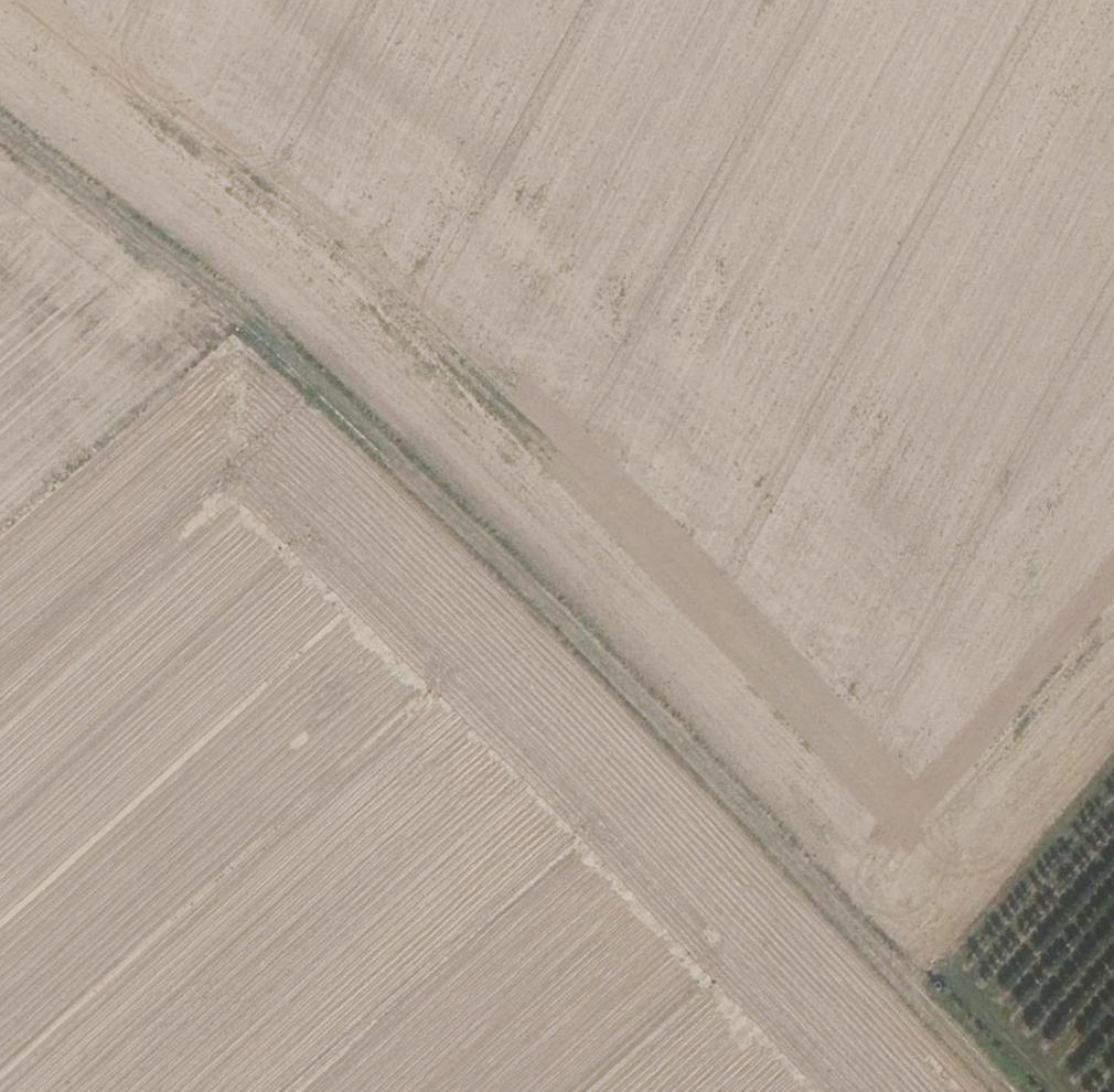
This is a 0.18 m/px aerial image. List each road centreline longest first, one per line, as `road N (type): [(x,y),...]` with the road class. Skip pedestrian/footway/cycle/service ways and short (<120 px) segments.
road 1 (track): [(0,160),(165,273),(522,600),(1002,1091)]

